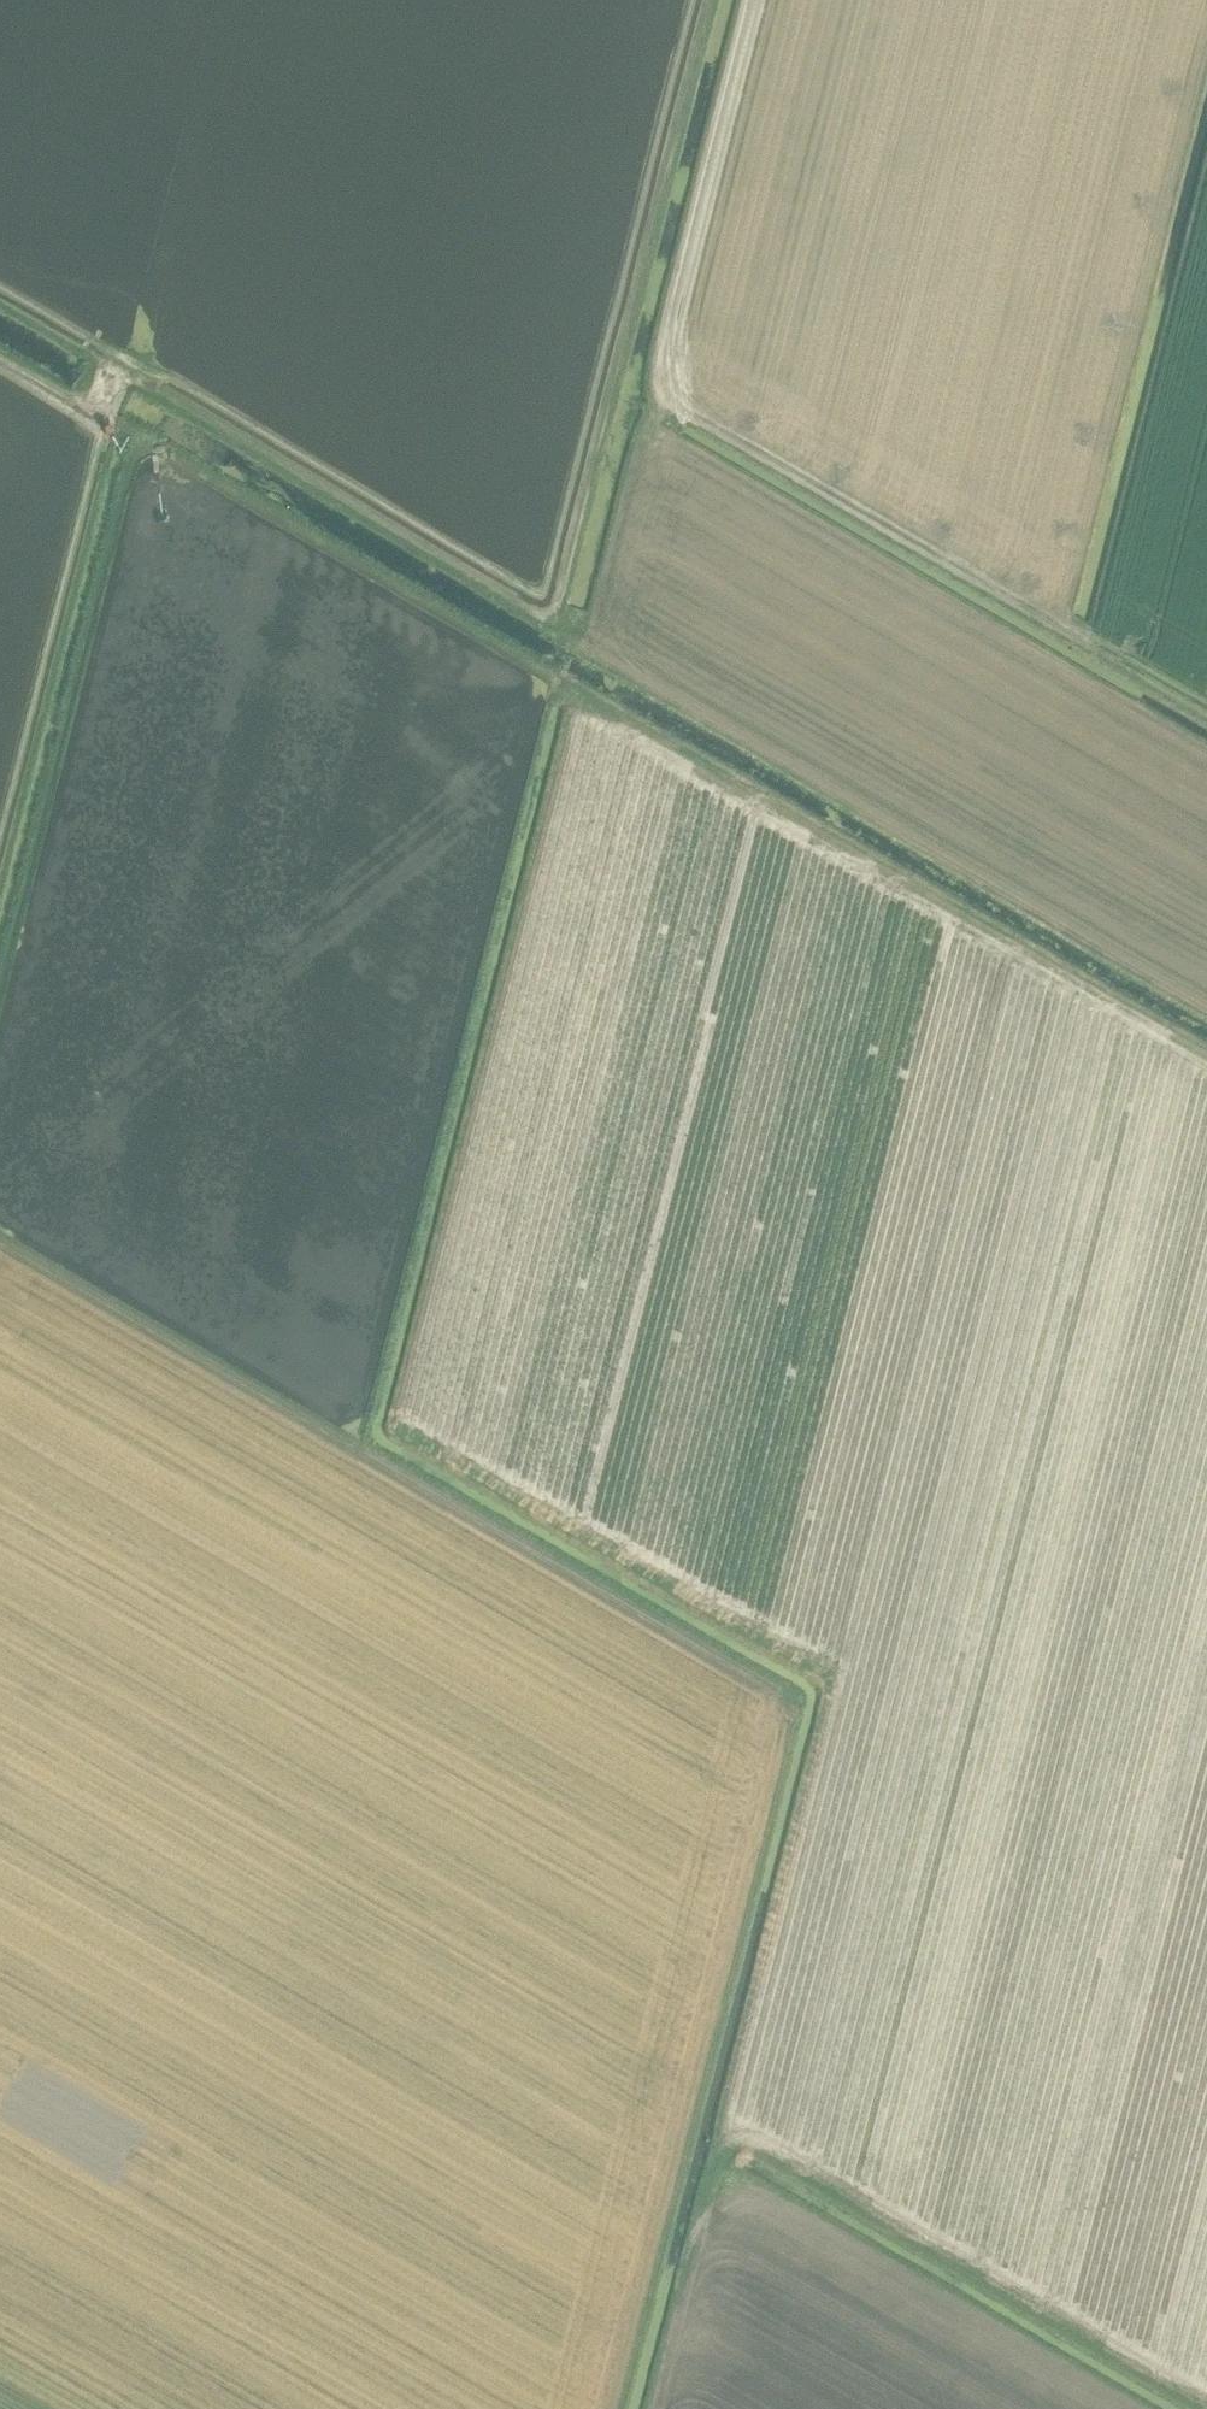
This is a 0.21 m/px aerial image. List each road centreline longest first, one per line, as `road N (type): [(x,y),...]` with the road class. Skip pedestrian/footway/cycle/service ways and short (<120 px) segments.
road 1 (track): [(125,385),(150,378),(587,653),(748,0)]
road 2 (track): [(0,998),(137,439),(114,423)]

